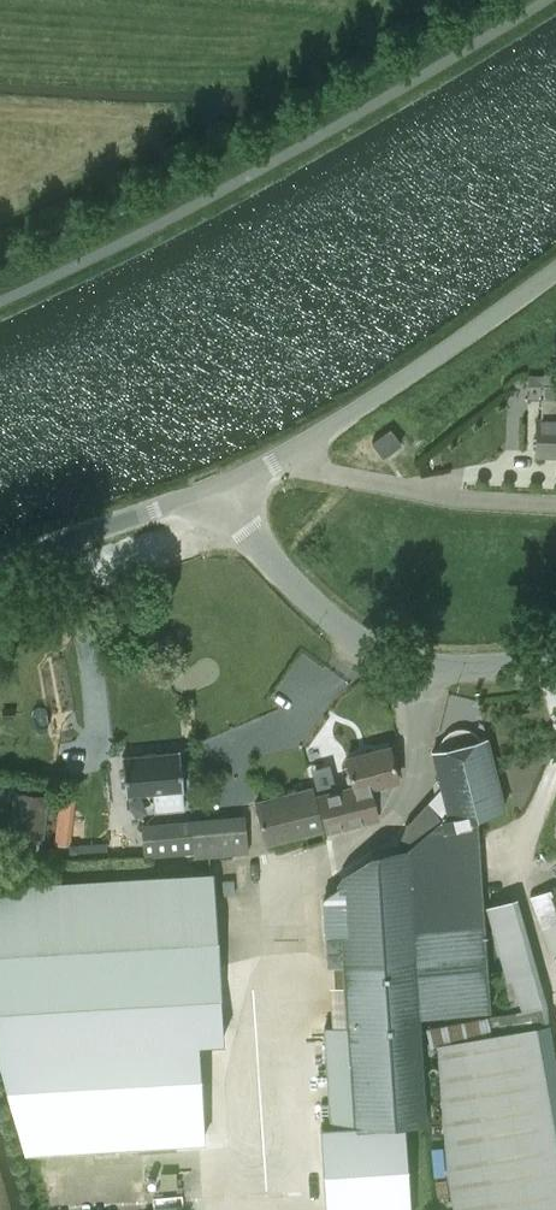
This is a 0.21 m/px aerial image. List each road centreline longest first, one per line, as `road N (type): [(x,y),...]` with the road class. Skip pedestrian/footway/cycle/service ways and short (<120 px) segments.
road 1 (unclassified): [(555,656),(469,669),(422,665),(355,638),(276,563),(224,486)]
road 2 (unclassified): [(224,486),(418,369),(555,268)]
road 3 (track): [(555,1001),(513,873),(555,682)]
road 4 (unclassified): [(0,560),(224,486)]

